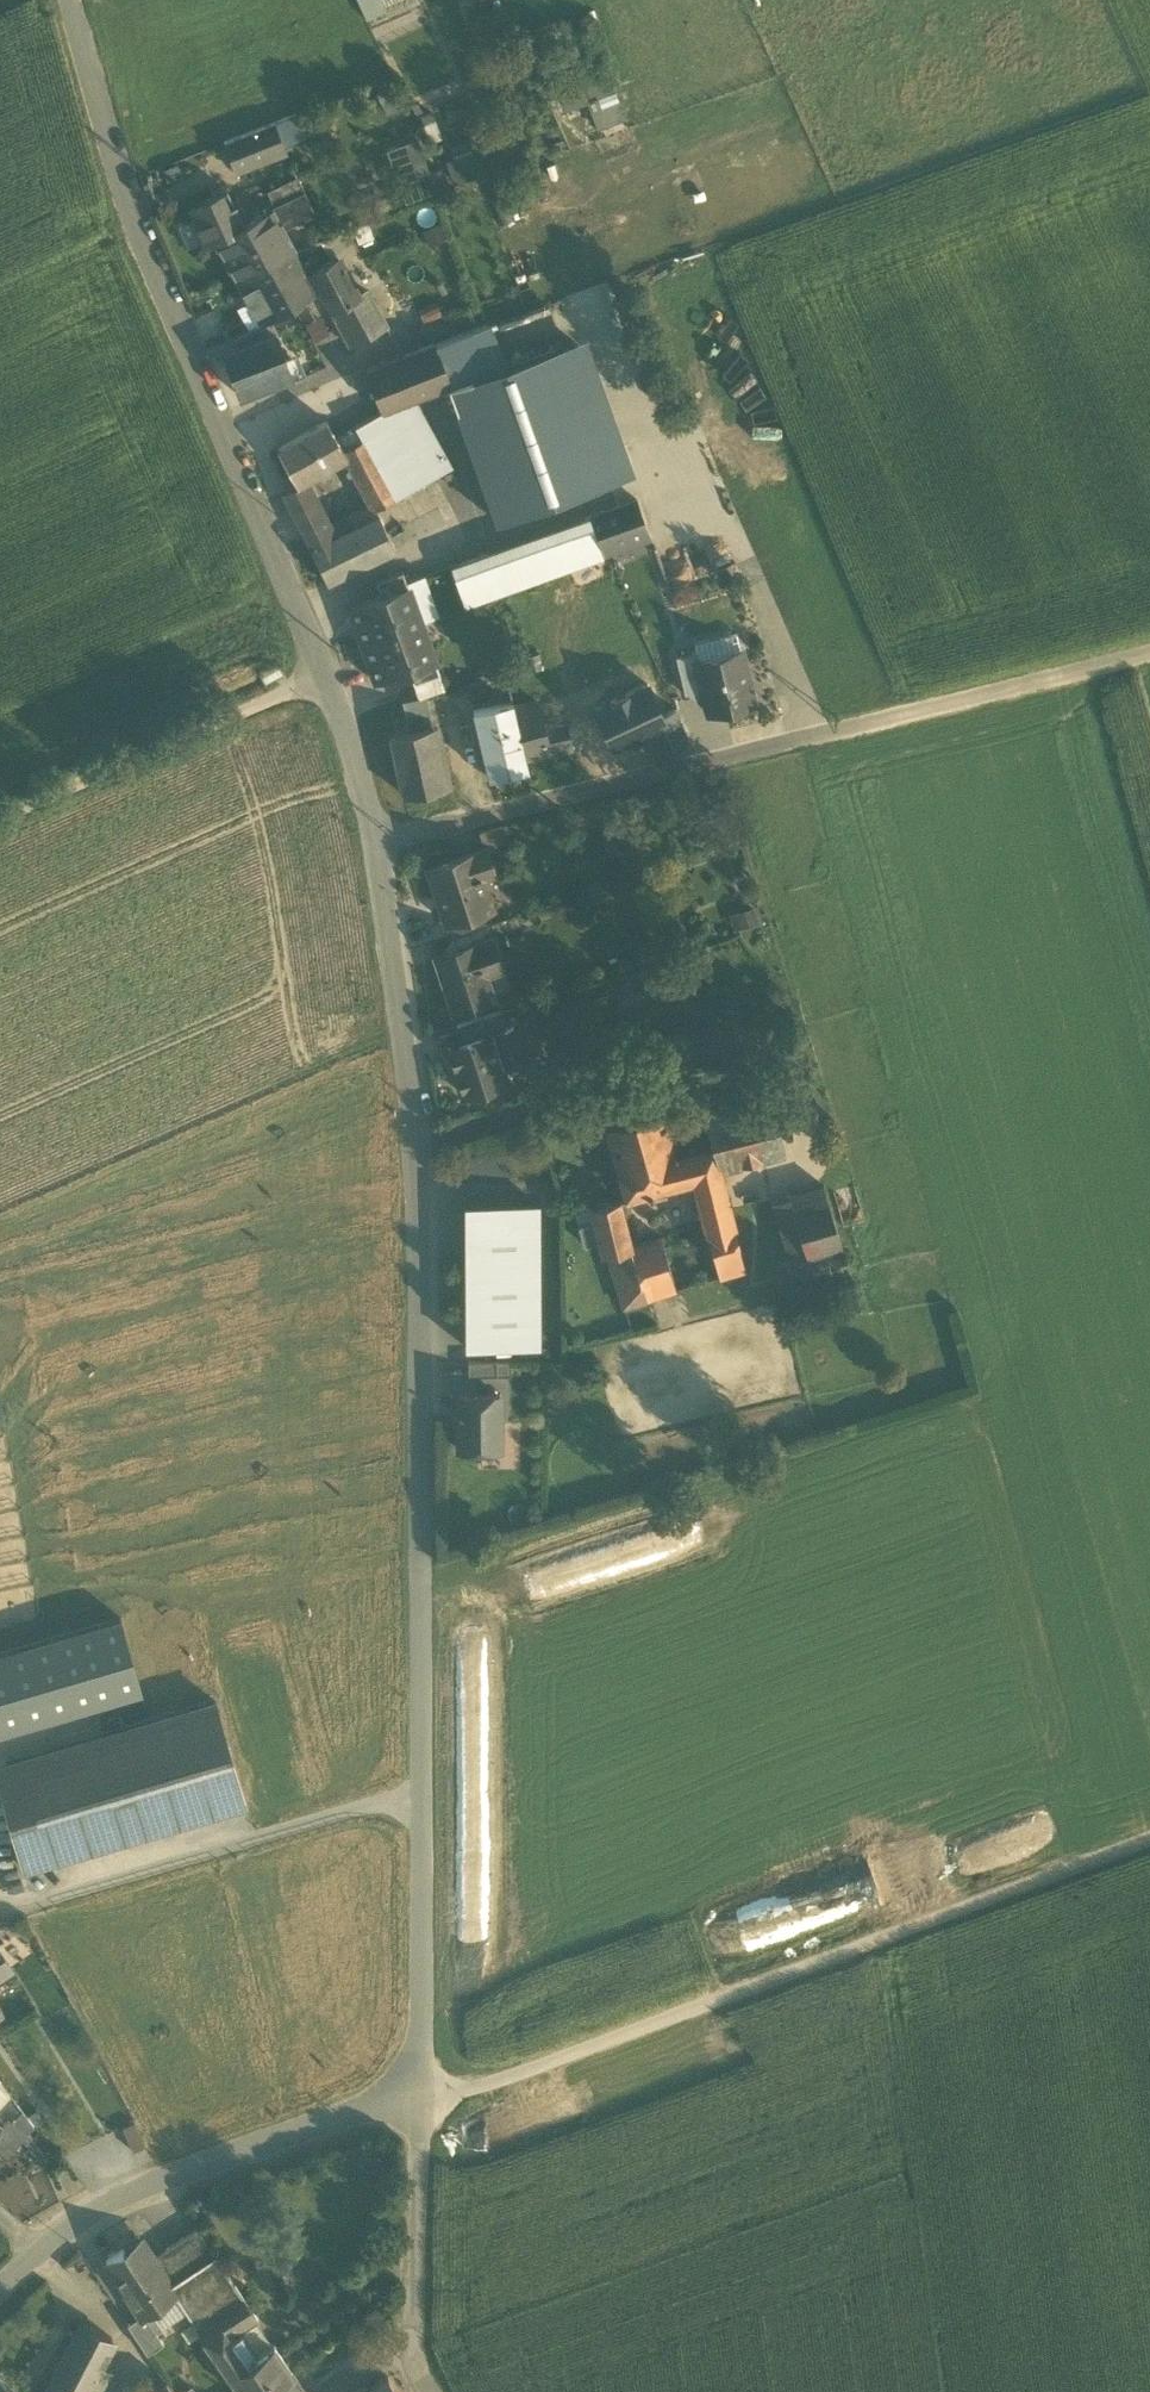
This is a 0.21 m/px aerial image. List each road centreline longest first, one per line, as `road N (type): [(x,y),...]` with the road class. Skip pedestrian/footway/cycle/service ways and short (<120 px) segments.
road 1 (residential): [(419,2085),(424,1150),(379,843)]
road 2 (residential): [(379,843),(321,671),(132,217),(70,0)]
road 3 (unclassified): [(379,843),(1149,652)]
road 4 (unclassified): [(1149,1839),(469,2090),(419,2085)]
road 5 (residential): [(36,2247),(76,2210),(419,2085)]
road 6 (track): [(321,671),(0,813)]
road 7 (residential): [(433,2391),(413,2361),(419,2085)]

